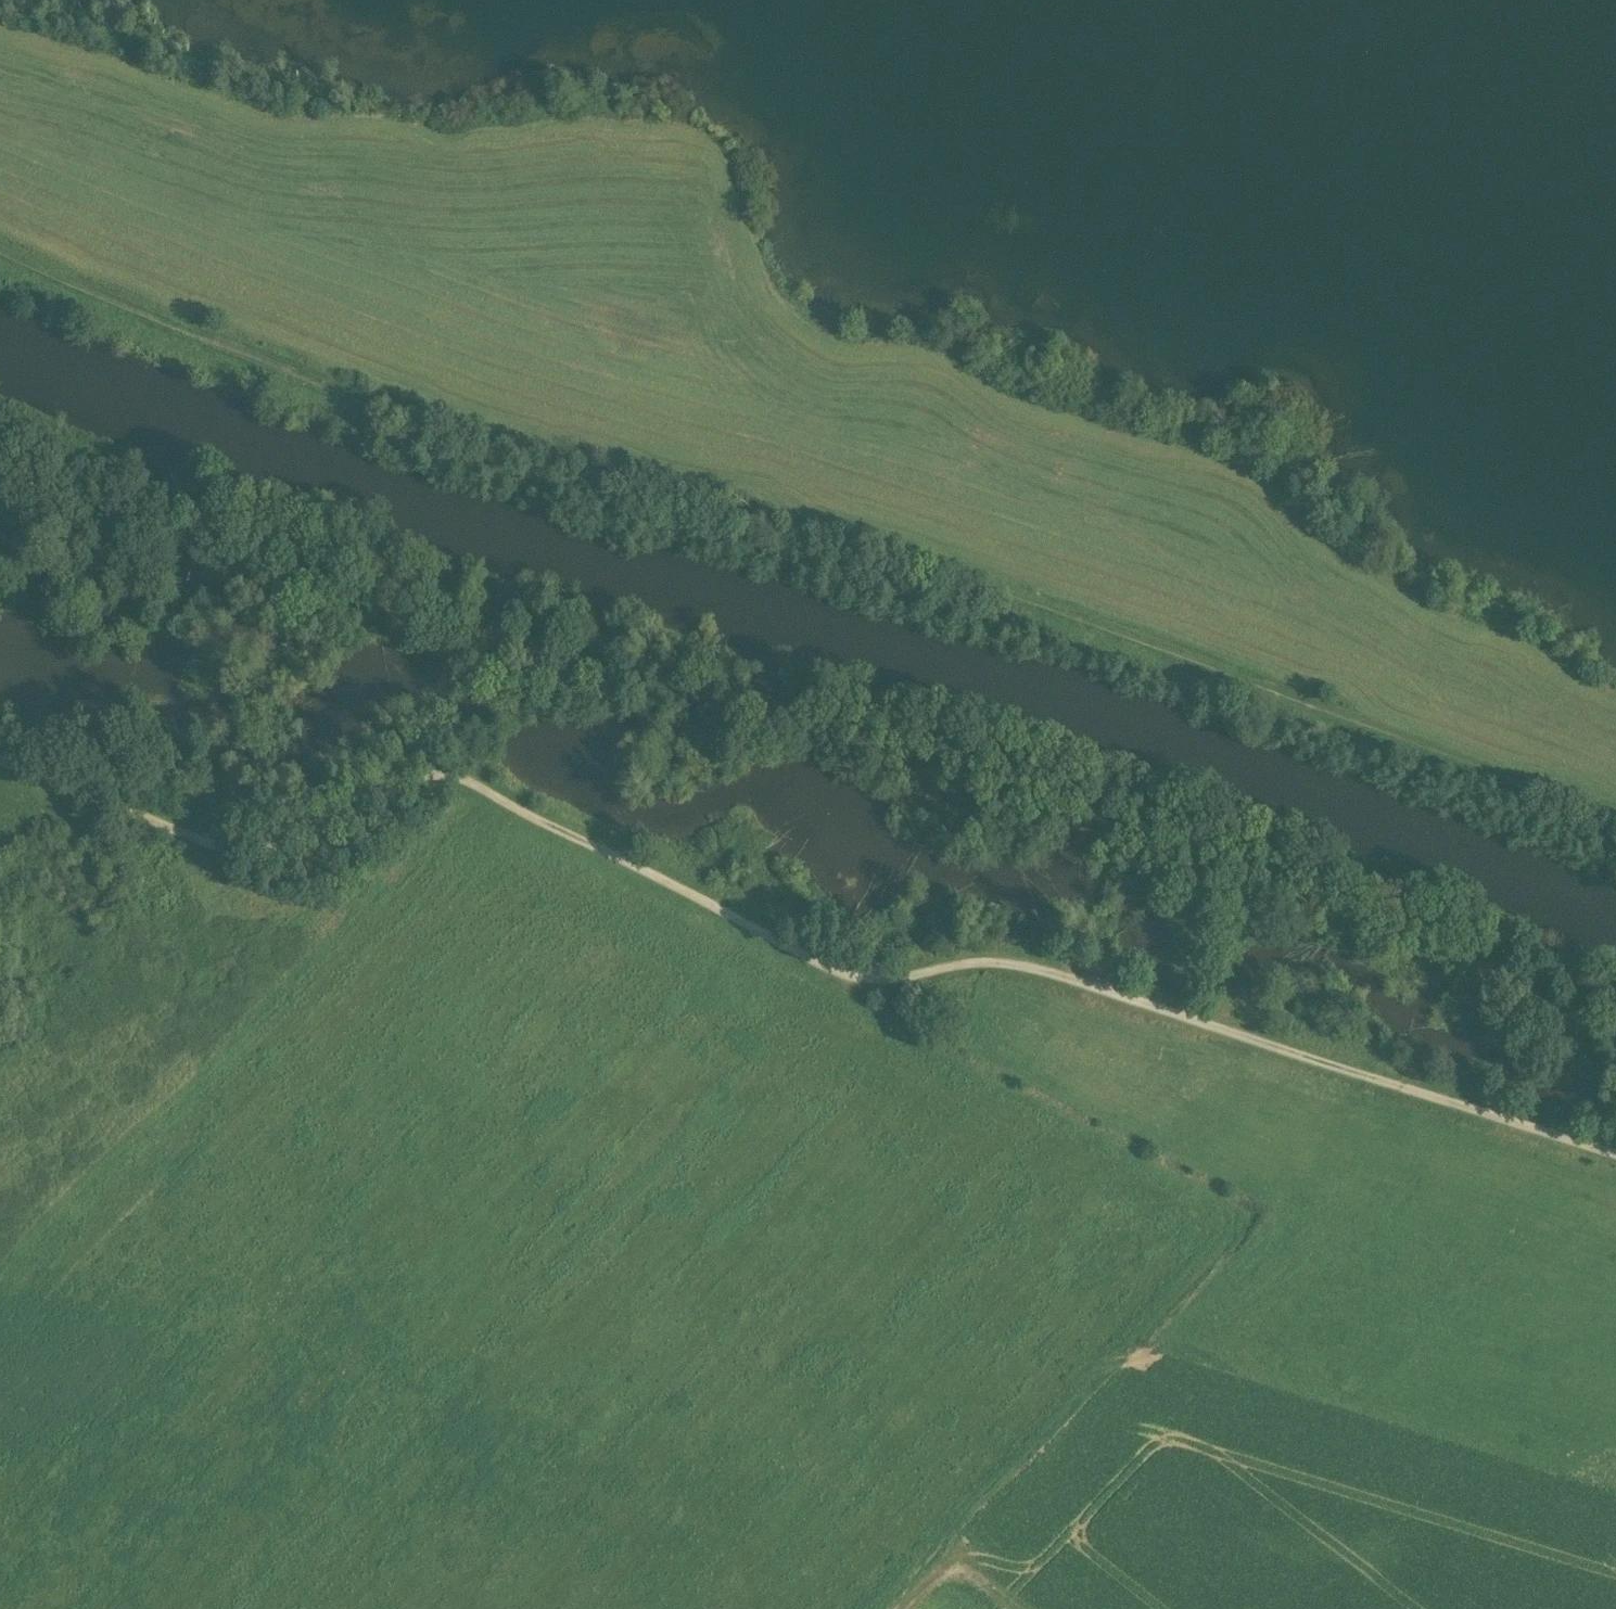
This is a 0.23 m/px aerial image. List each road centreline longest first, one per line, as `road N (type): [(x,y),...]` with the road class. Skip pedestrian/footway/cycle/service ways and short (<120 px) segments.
road 1 (track): [(0,761),(197,868),(387,825),(454,798),(845,1011),(998,982),(1615,1170)]

